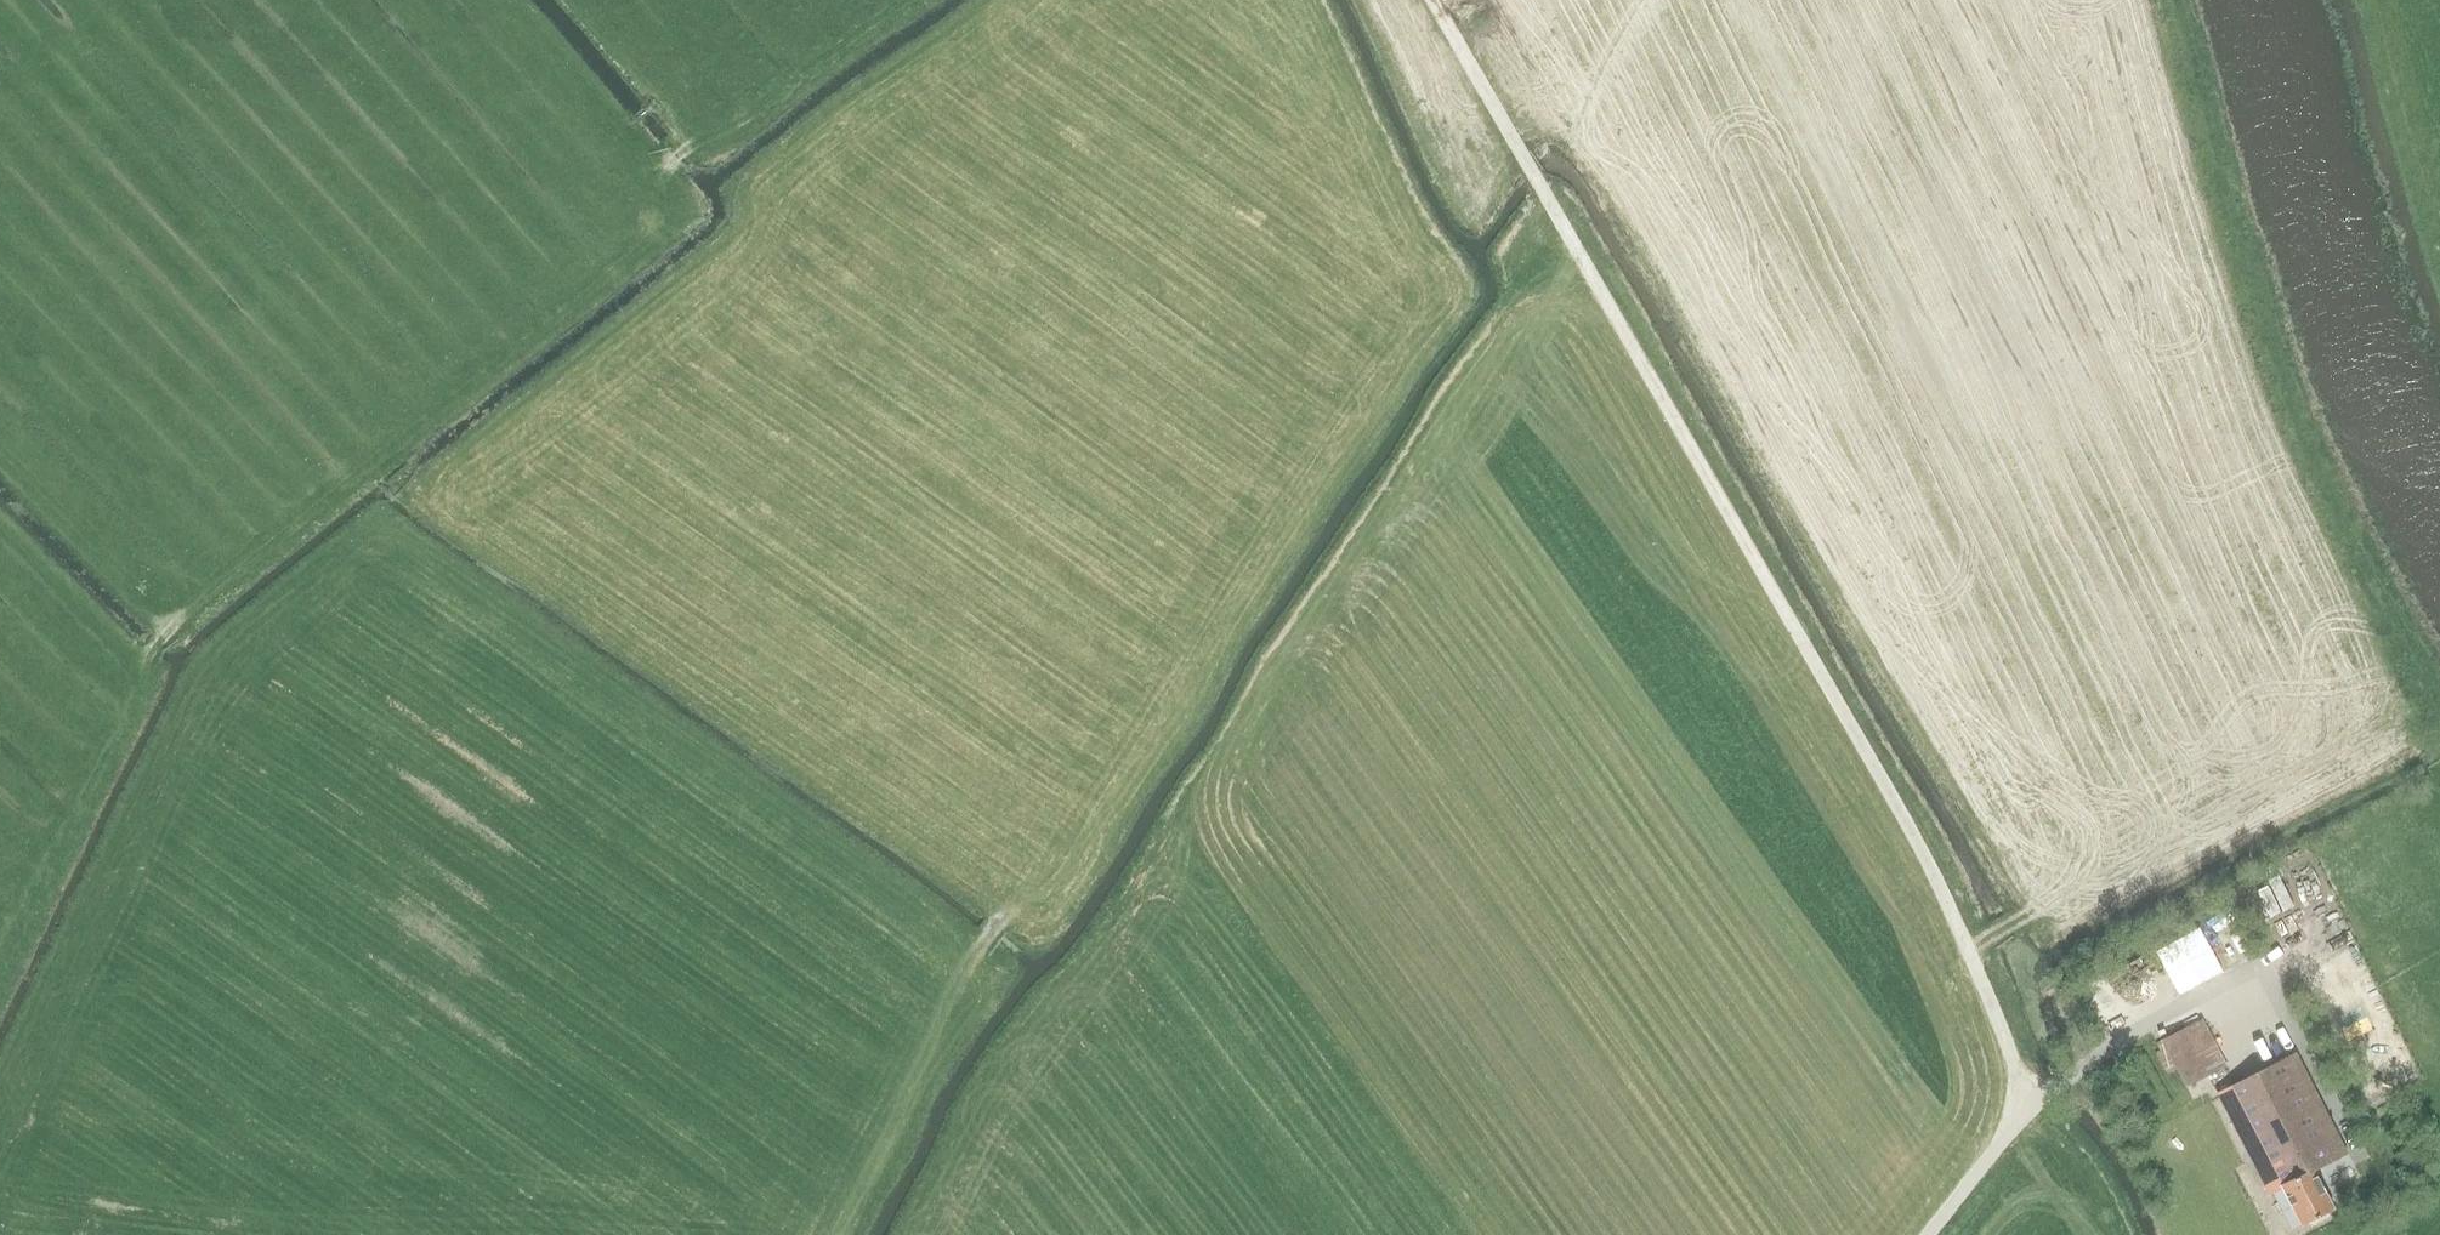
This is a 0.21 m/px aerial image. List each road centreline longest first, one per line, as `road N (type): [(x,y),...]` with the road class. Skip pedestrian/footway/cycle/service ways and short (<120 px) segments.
road 1 (track): [(0,968),(157,645),(624,262),(649,234),(663,169),(750,120),(906,0)]
road 2 (track): [(1433,0),(1902,812),(1971,950),(2028,1105)]

